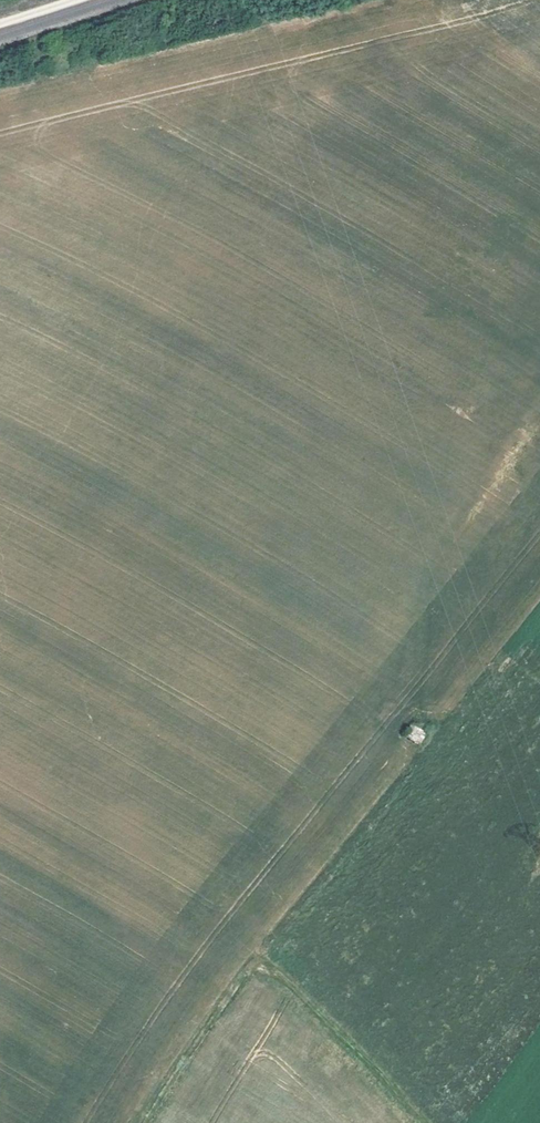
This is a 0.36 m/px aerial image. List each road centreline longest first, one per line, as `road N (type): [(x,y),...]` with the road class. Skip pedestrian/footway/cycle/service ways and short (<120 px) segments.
road 1 (track): [(140,1122),(257,971),(275,974),(313,1008),(417,1122)]

